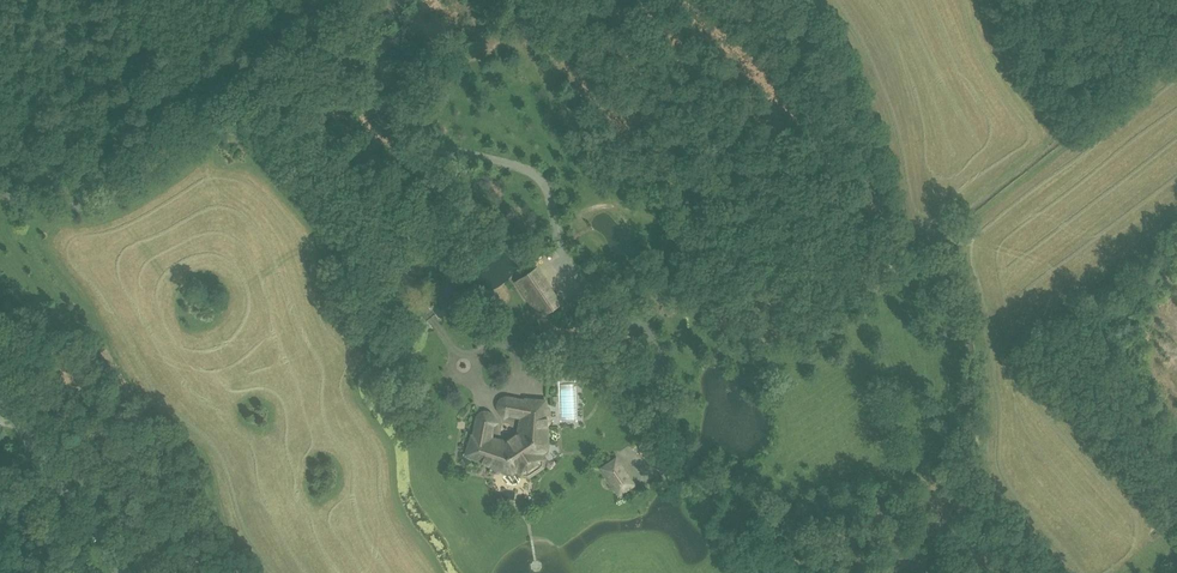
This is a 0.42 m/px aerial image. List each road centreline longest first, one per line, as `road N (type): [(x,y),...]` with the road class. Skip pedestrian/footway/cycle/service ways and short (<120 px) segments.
road 1 (primary): [(123,572),(0,391)]

